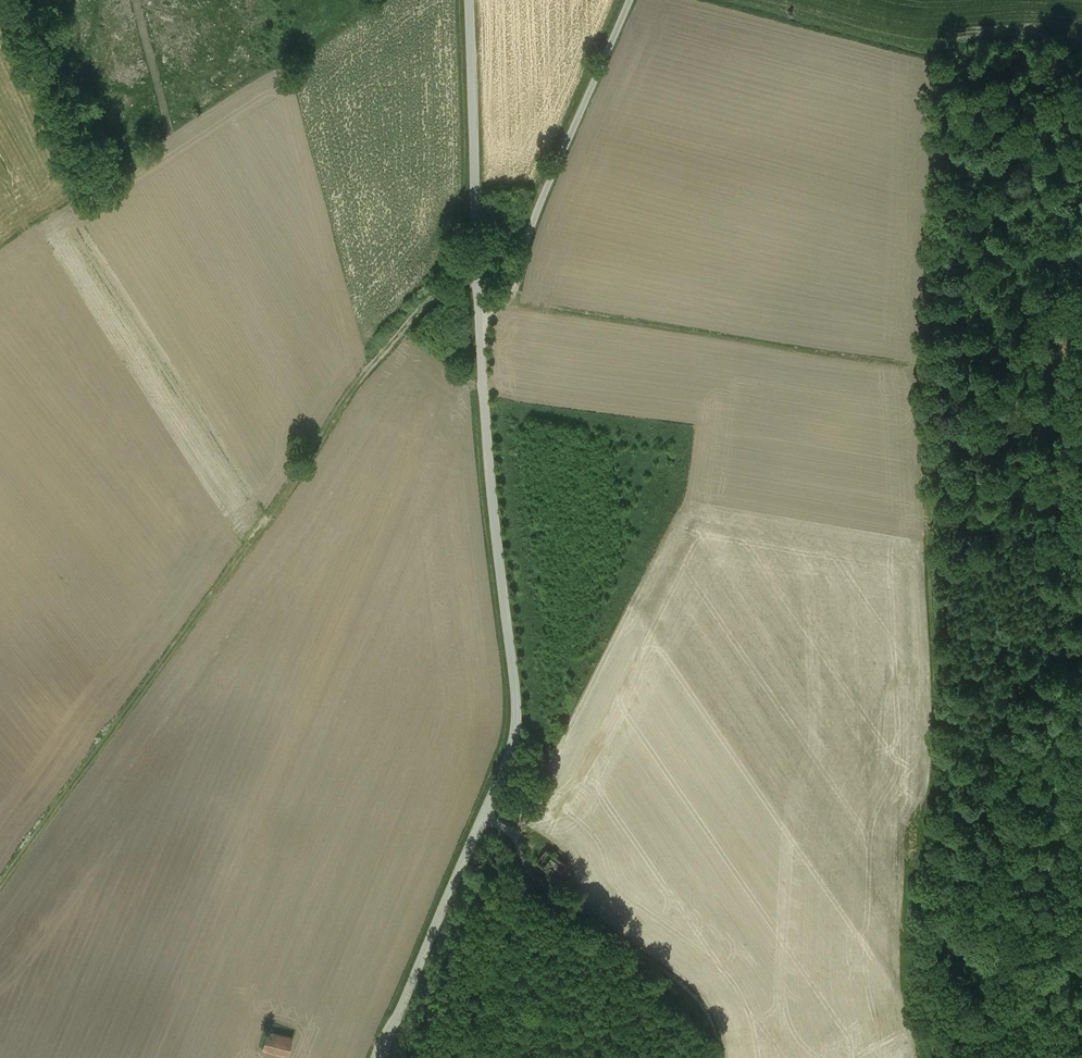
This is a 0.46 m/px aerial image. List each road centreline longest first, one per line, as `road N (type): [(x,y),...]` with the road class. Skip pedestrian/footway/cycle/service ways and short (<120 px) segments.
road 1 (track): [(944,1057),(923,960),(940,768),(929,465),(933,41),(770,0)]
road 2 (track): [(474,267),(422,309),(363,377),(0,886)]
road 3 (unclassified): [(383,1057),(518,732),(482,319)]
road 4 (unclassified): [(482,319),(510,295),(630,0)]
road 5 (unclassified): [(482,319),(474,267),(474,0)]
road 6 (track): [(1081,490),(1055,475),(930,480)]
road 7 (track): [(940,768),(1081,798)]

